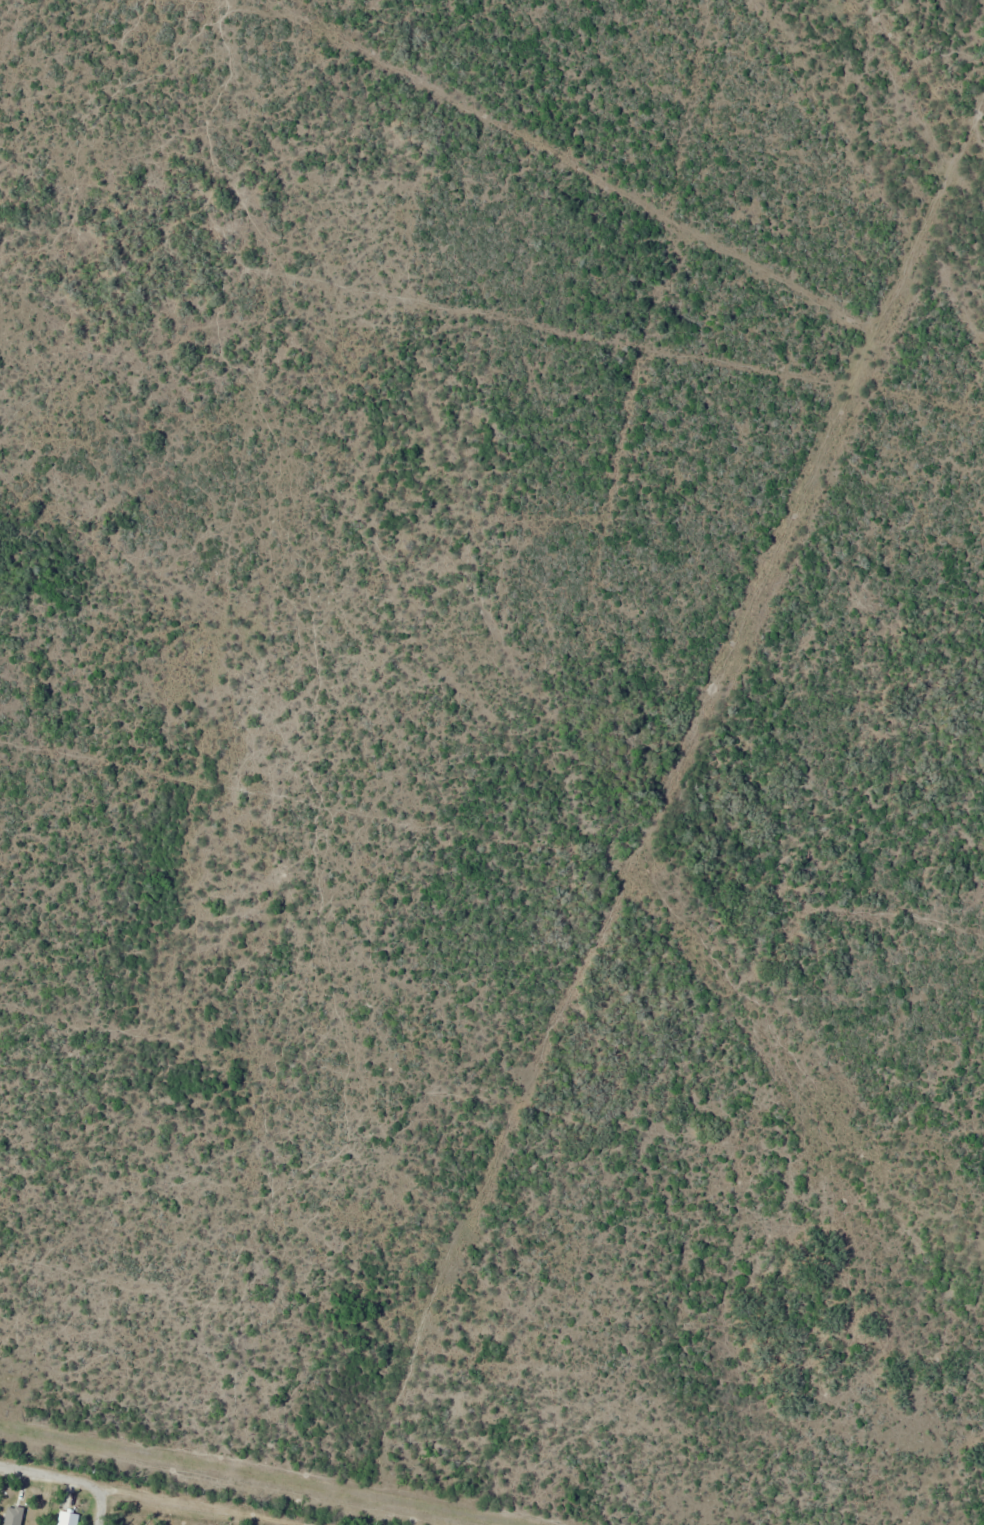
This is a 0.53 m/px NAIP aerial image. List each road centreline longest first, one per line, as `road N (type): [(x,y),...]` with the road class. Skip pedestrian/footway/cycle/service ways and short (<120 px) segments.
road 1 (residential): [(983,1301),(669,905),(679,837),(877,391),(882,338)]
road 2 (residential): [(318,1524),(0,1464)]

